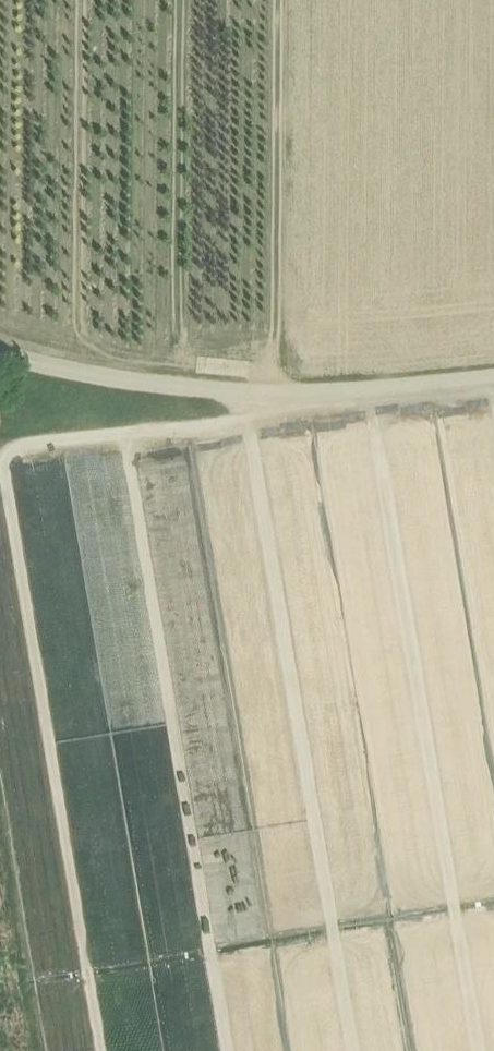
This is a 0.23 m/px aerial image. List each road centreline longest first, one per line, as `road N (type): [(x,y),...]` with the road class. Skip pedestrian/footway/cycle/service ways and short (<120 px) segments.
road 1 (track): [(255,390),(253,459),(279,658),(265,843),(262,1050)]
road 2 (residential): [(0,357),(41,372),(329,397),(493,376)]

